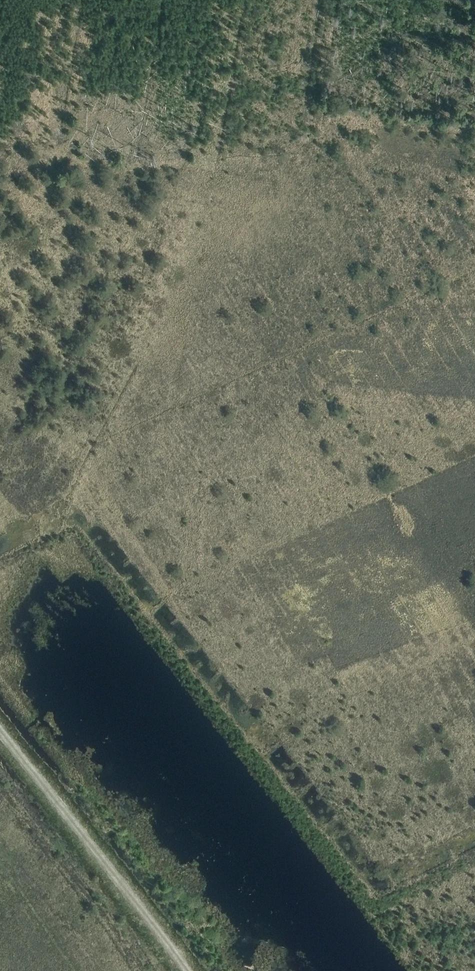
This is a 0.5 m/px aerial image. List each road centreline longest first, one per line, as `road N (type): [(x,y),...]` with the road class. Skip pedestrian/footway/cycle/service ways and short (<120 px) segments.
road 1 (track): [(183,970),(0,738)]

